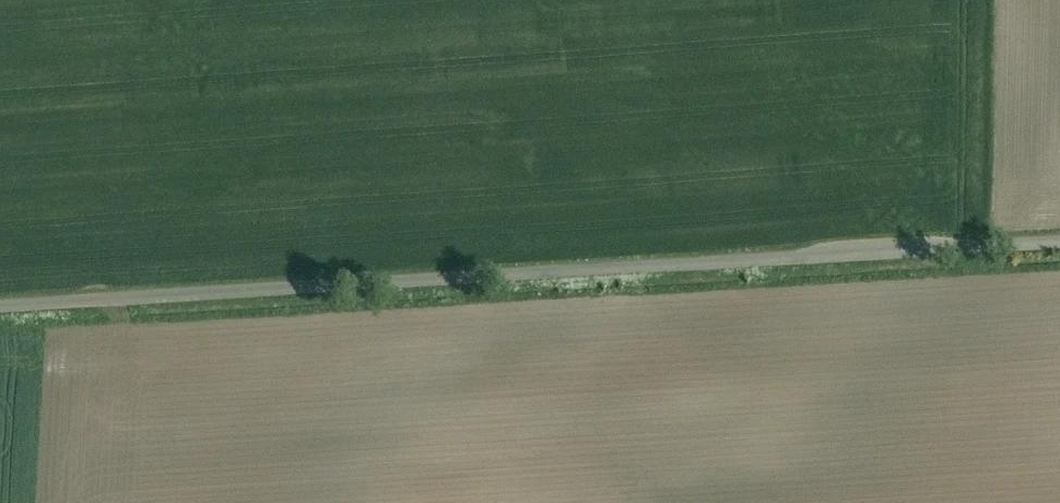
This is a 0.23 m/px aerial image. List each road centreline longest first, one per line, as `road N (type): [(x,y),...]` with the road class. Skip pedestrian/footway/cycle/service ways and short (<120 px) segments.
road 1 (unclassified): [(1059,249),(0,307)]

